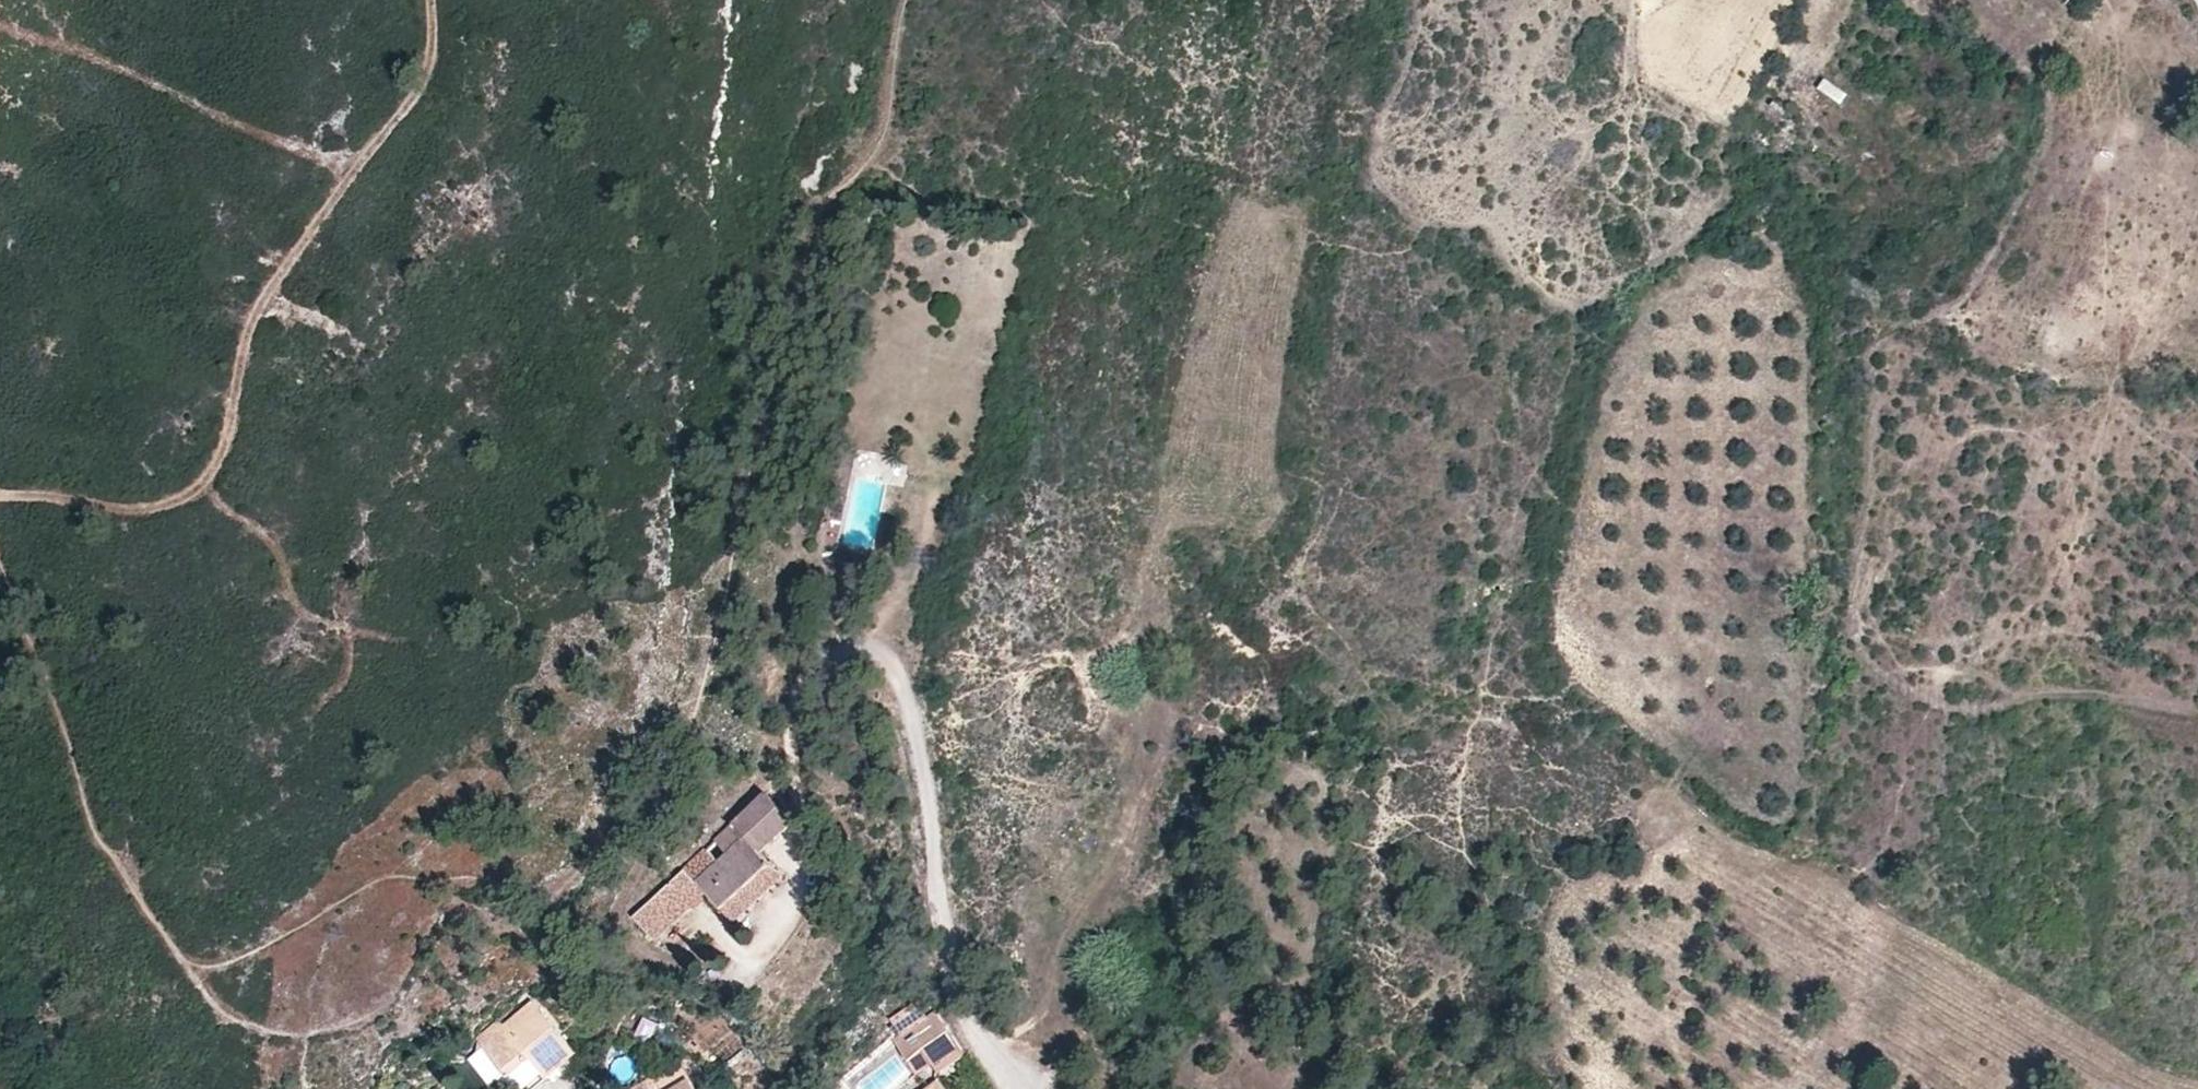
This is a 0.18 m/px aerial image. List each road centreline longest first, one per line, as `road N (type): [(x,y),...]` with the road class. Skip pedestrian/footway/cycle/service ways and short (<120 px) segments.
road 1 (track): [(0,496),(161,507),(204,491),(231,437),(249,320),(432,60),(431,0)]
road 2 (track): [(913,724),(954,1003),(1020,1088)]

